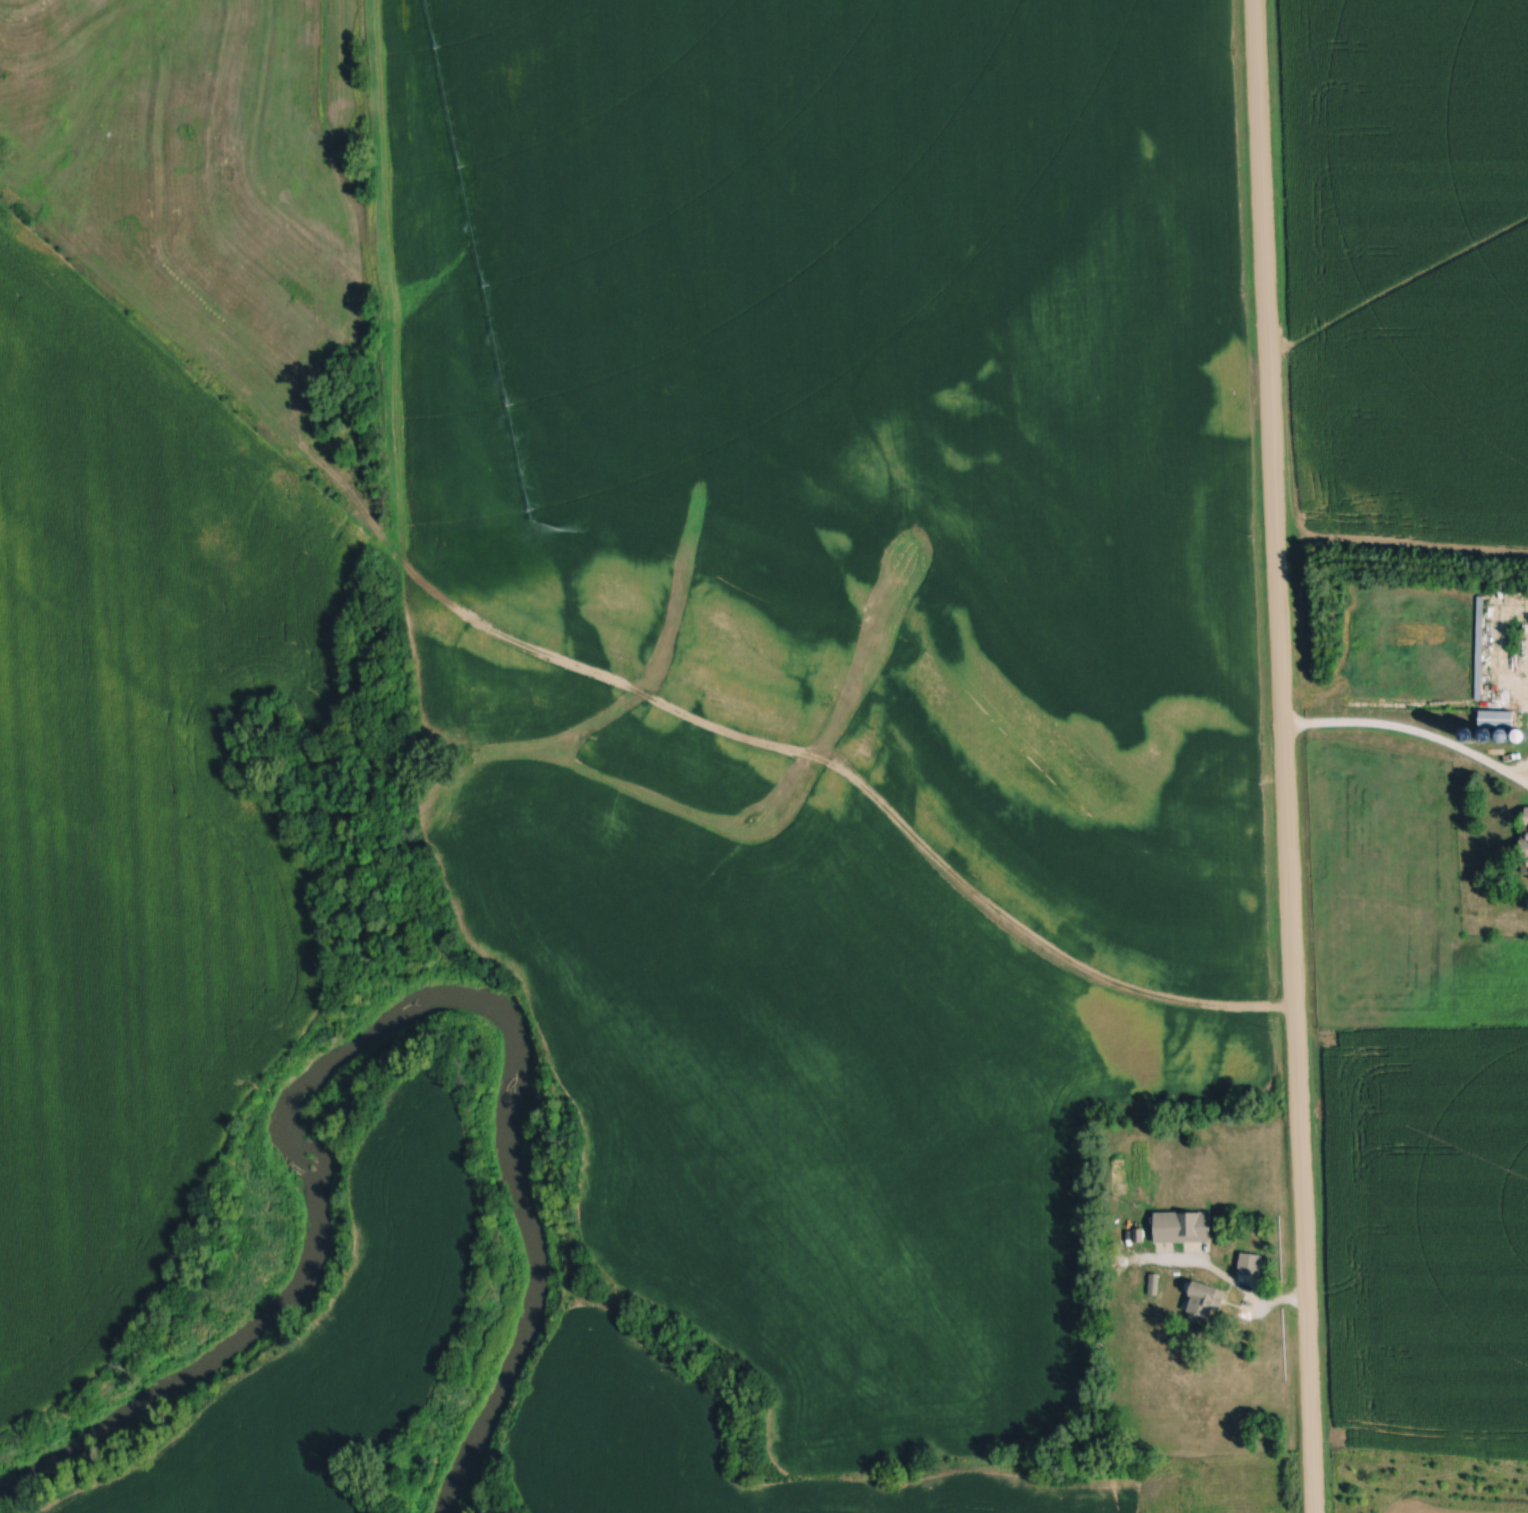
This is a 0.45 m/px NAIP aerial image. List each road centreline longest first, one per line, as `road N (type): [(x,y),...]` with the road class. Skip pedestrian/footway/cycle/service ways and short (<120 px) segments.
road 1 (tertiary): [(1314,1512),(1256,0)]

